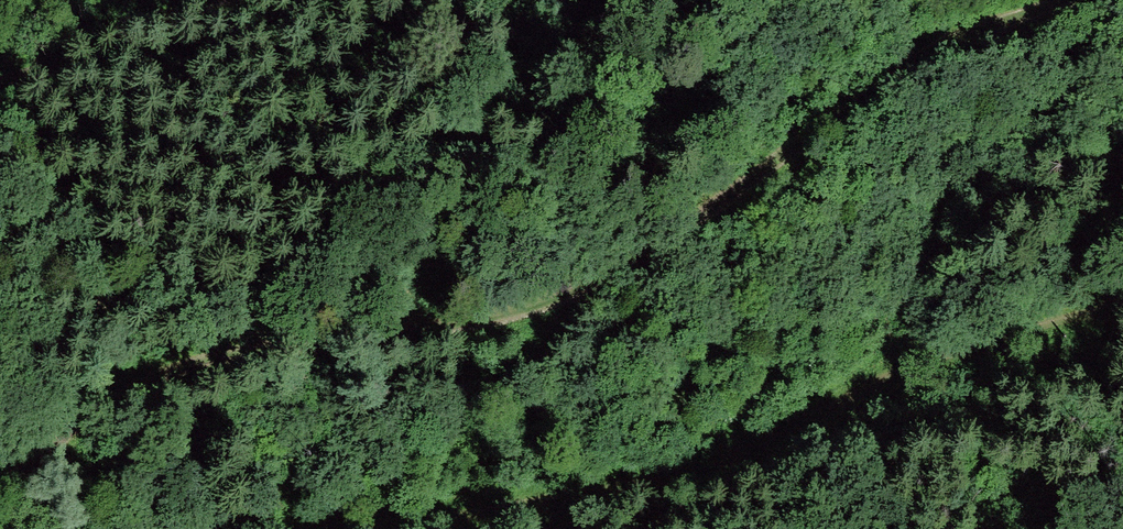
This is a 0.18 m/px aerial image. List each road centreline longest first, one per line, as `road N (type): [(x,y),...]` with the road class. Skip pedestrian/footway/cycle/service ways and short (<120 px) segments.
road 1 (track): [(0,490),(139,379),(230,334),(326,316),(457,315),(542,301),(648,253),(859,97),(972,30),(1060,0)]
road 2 (track): [(219,528),(374,527),(694,464)]
road 3 (track): [(1122,306),(866,373),(694,464)]
road 4 (track): [(197,0),(0,69)]

